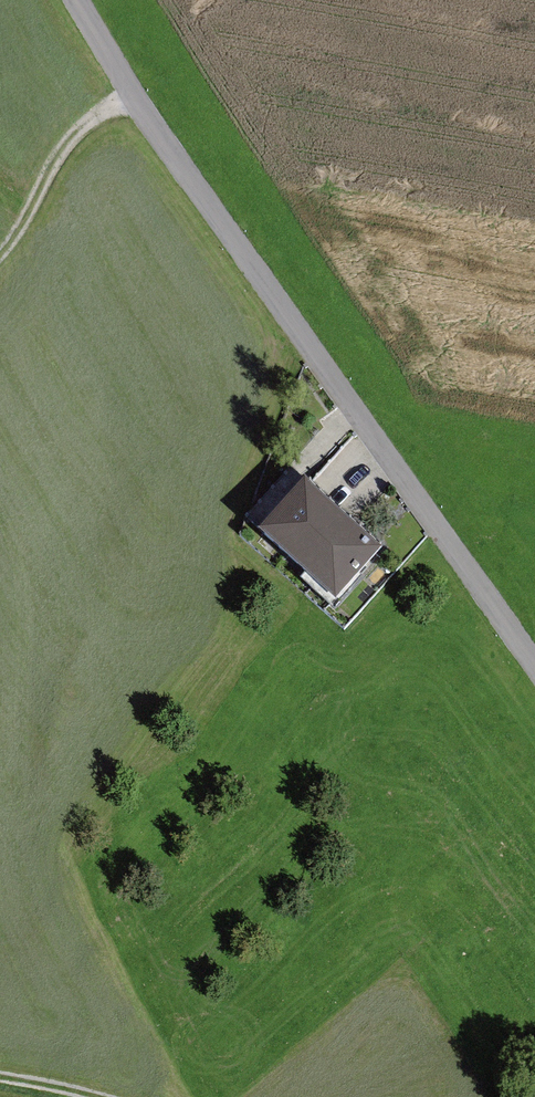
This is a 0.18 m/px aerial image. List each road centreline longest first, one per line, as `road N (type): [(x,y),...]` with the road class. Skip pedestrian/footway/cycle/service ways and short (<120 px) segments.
road 1 (residential): [(84,0),(138,90),(534,660)]
road 2 (track): [(138,90),(75,133),(0,253)]

